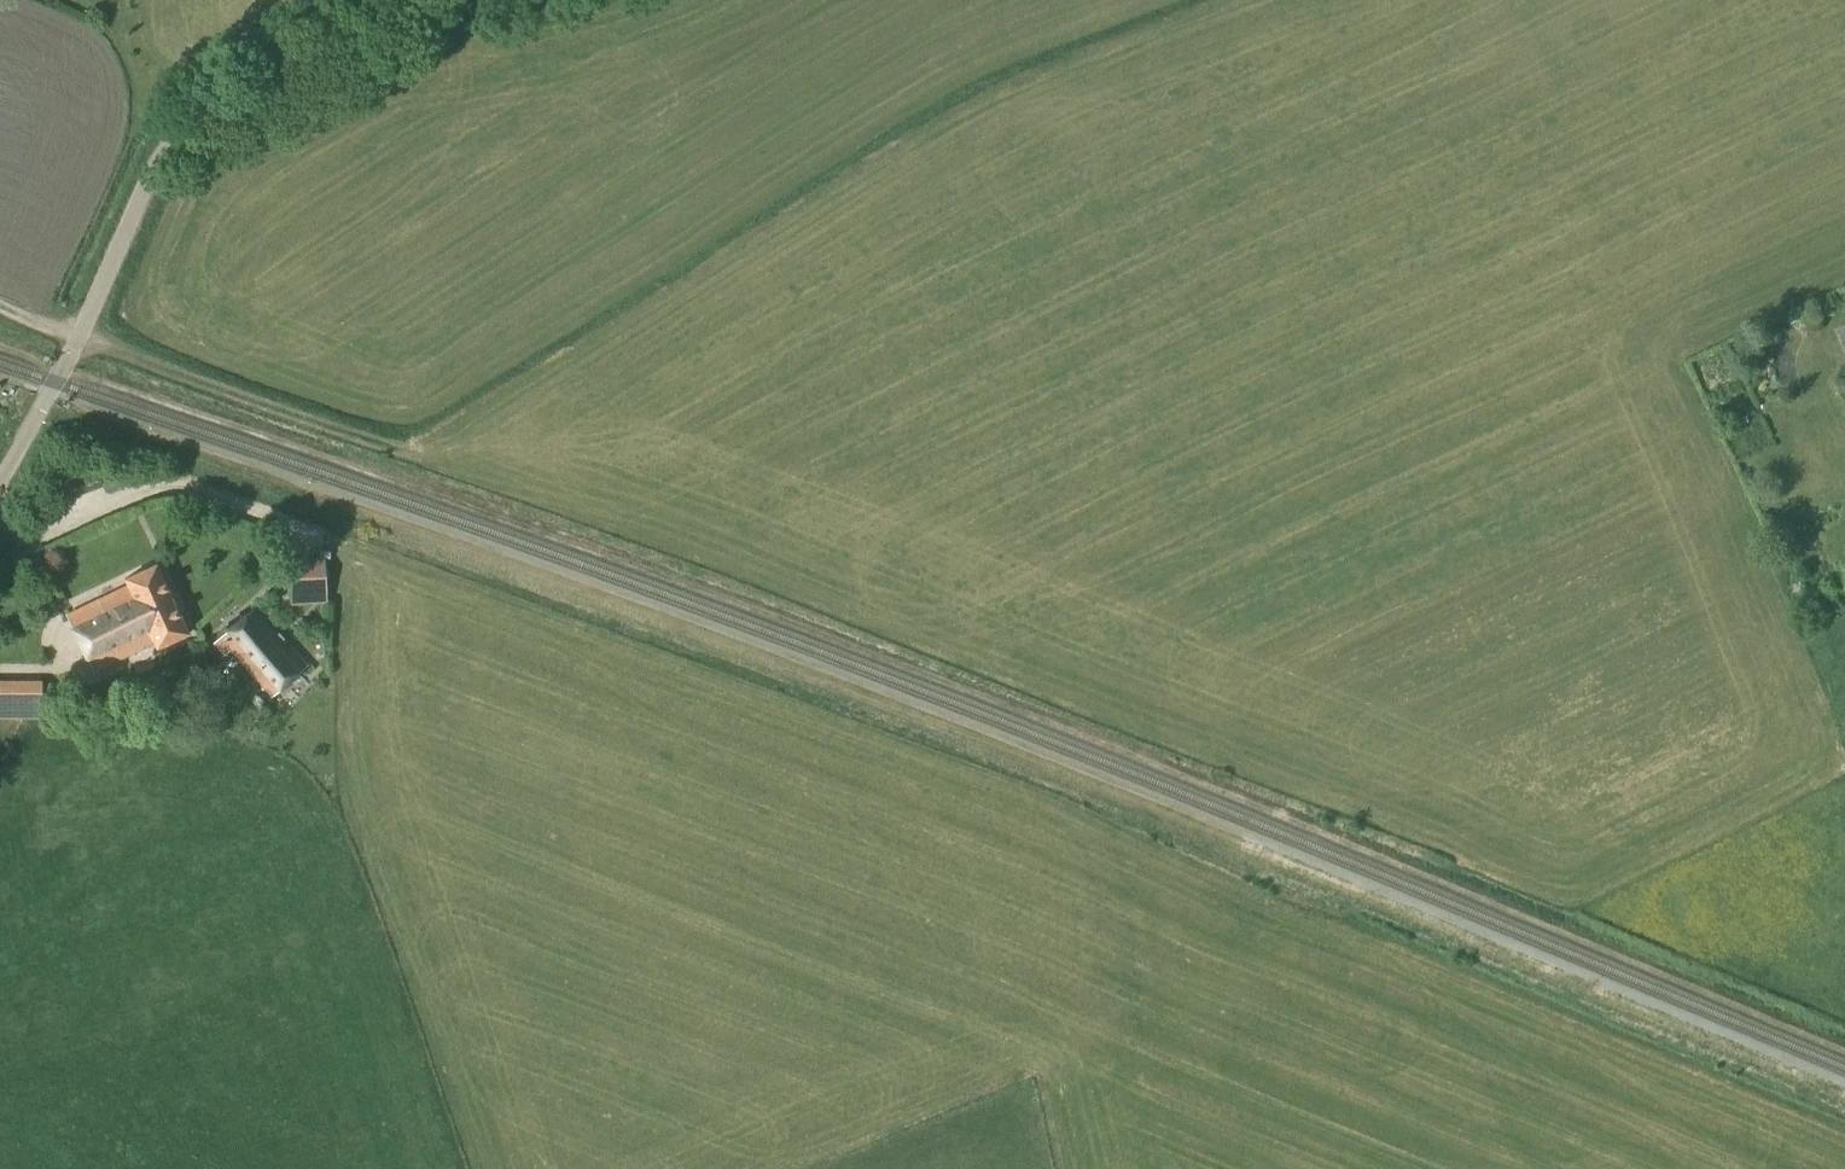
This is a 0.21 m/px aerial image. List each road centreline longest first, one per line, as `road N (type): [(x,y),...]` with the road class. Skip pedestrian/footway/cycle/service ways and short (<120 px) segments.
road 1 (unclassified): [(0,482),(182,127),(354,34),(387,0)]

